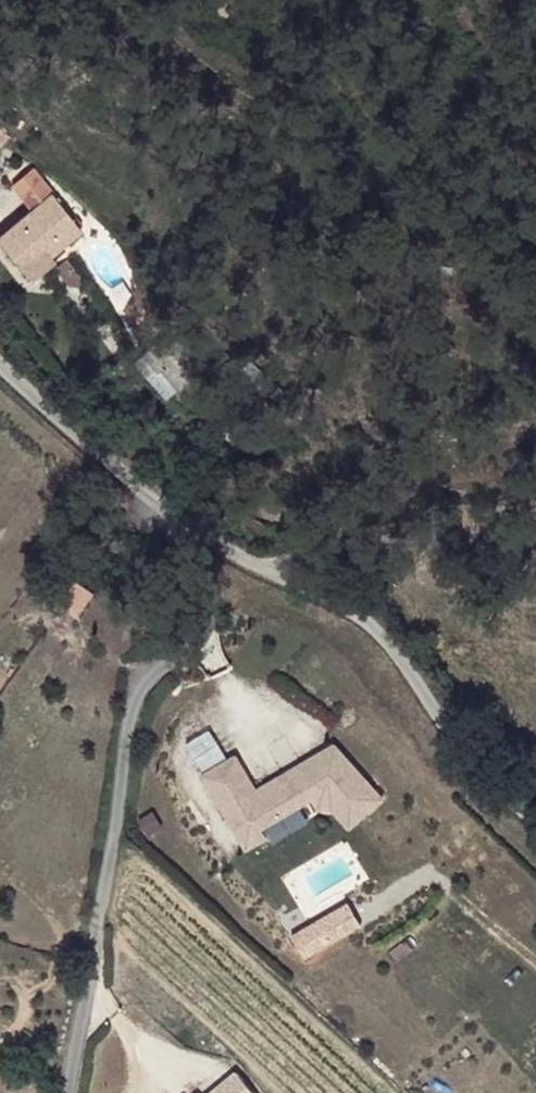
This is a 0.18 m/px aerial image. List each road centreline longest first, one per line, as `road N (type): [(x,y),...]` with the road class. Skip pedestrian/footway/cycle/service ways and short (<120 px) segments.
road 1 (unclassified): [(0,355),(155,497),(238,552),(338,597),(383,632),(535,818)]
road 2 (track): [(73,1092),(111,886),(133,699),(208,617),(201,563),(176,511)]

